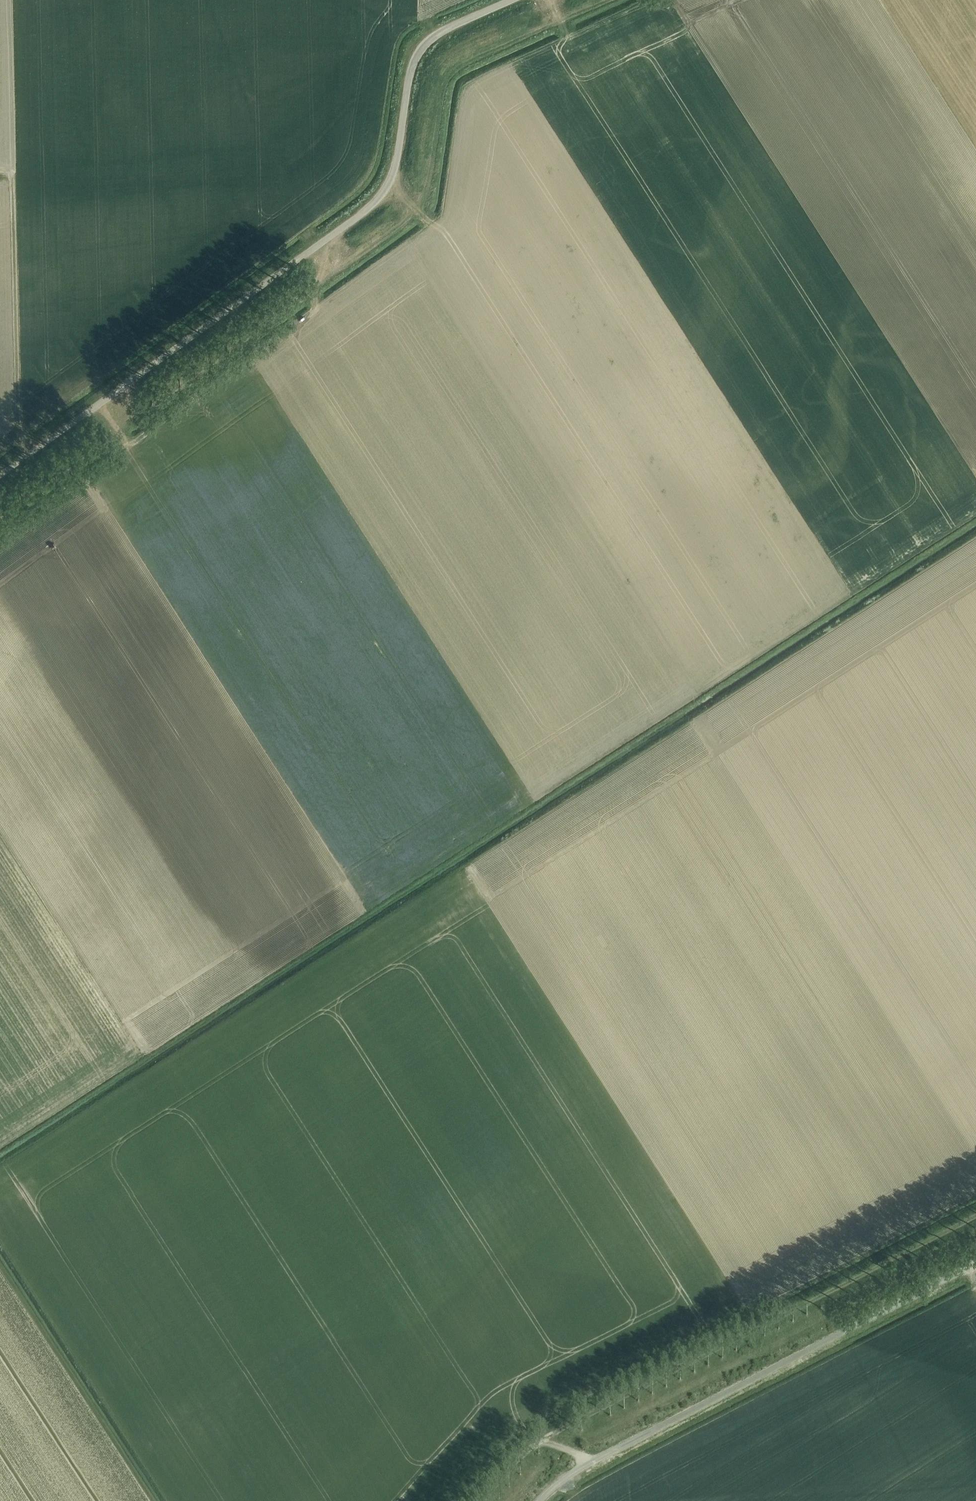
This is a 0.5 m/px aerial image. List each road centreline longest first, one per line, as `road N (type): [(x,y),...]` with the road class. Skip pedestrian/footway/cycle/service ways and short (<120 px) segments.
road 1 (unclassified): [(0,476),(364,212),(392,176),(421,49),(512,0)]
road 2 (unclassified): [(538,1500),(609,1452),(975,1263)]

